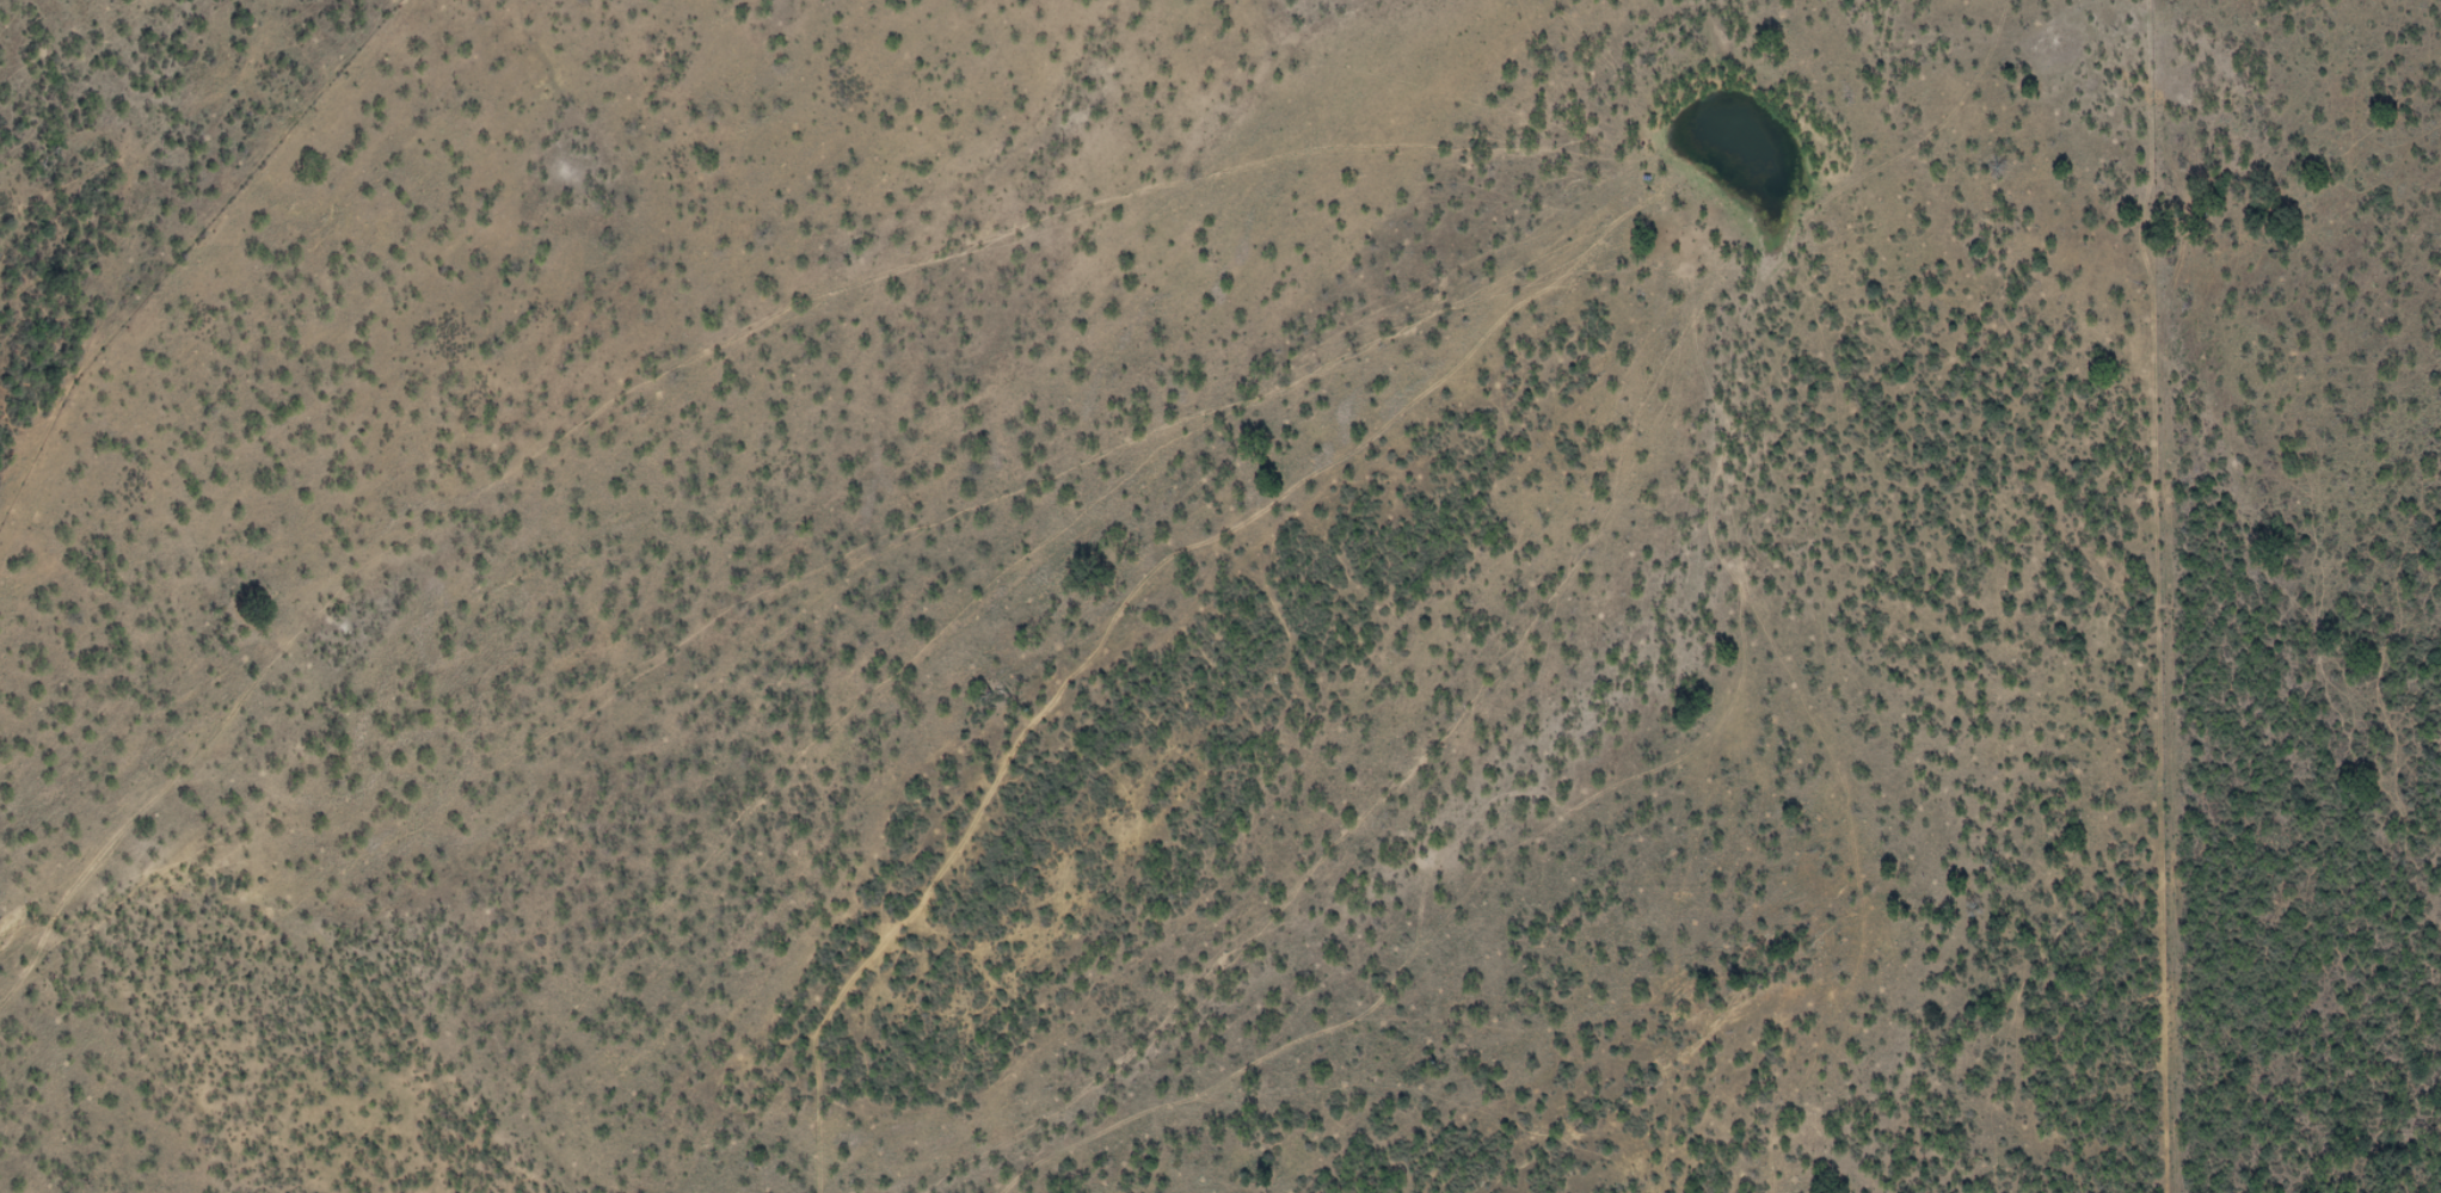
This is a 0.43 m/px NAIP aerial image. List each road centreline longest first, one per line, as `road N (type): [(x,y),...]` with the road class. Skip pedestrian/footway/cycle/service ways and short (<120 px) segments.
road 1 (residential): [(1714,1192),(1833,970),(1833,816),(1779,656),(1691,484),(1679,318),(1595,245),(1396,431),(1142,576),(894,959),(830,1113),(827,1192)]
road 2 (track): [(2175,1192),(2164,345),(2193,244),(2158,102),(2159,0)]
road 3 (track): [(2004,0),(1985,44),(1917,143),(1788,216),(1730,236),(1697,303),(1679,318)]

